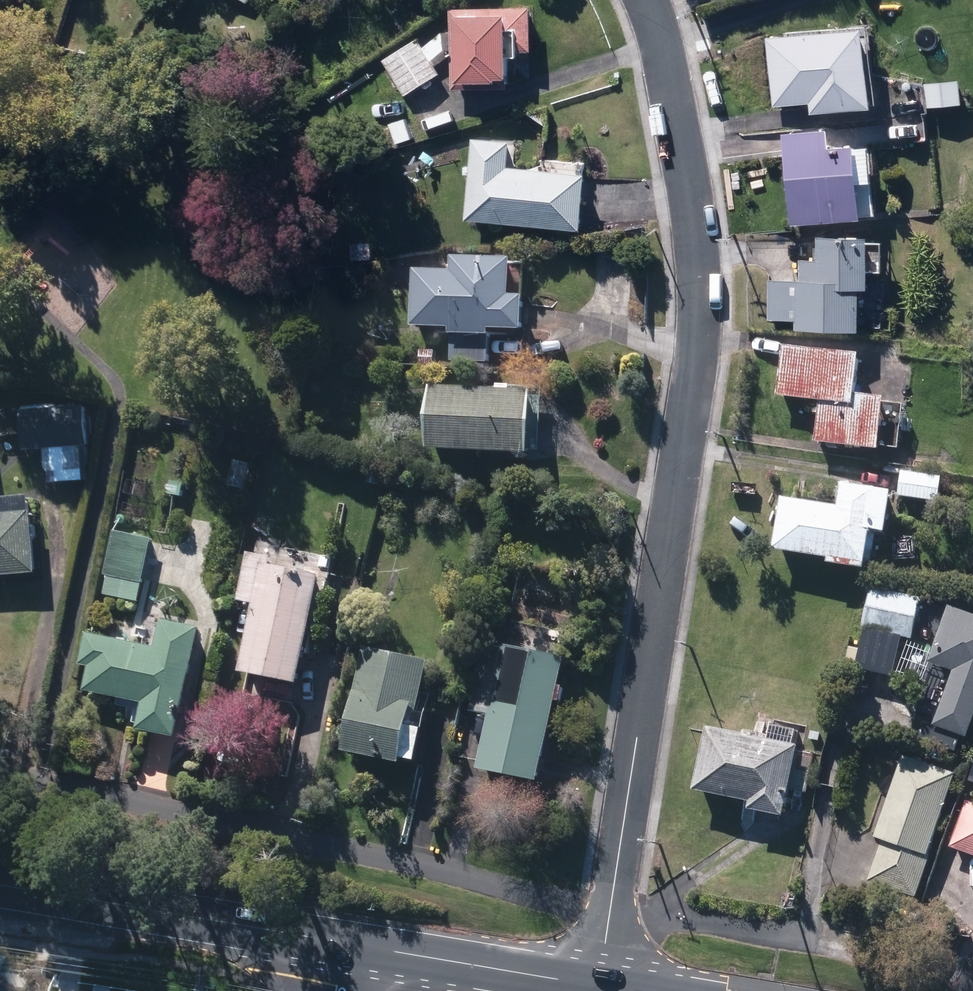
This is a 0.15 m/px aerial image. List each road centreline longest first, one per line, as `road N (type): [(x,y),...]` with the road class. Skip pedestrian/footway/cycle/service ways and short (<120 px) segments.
road 1 (residential): [(597,987),(696,361),(699,247),(648,0)]
road 2 (secondary): [(351,944),(0,881)]
road 3 (secondary): [(597,987),(351,944)]

